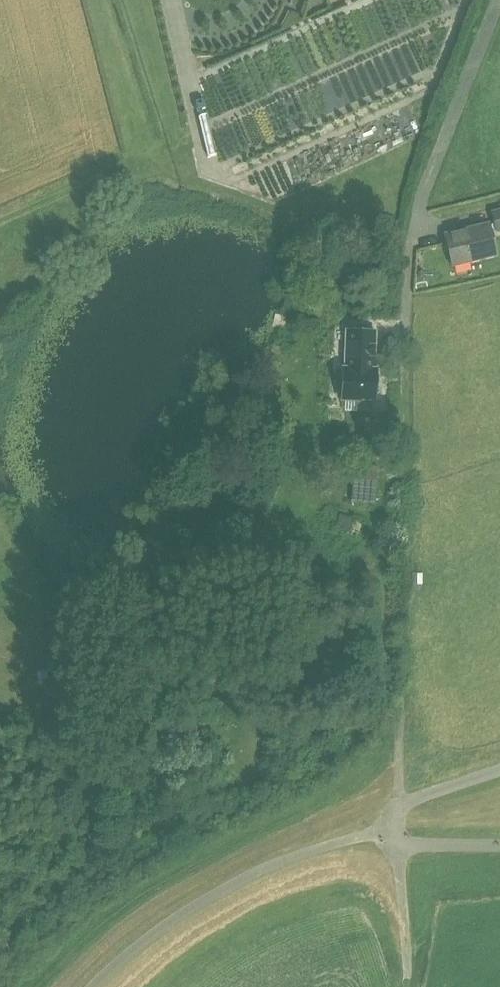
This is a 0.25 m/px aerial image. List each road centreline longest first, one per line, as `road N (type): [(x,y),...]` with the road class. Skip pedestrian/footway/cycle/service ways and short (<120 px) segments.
road 1 (residential): [(405,490),(412,242),(497,0)]
road 2 (unclassified): [(374,833),(423,795),(499,768)]
road 3 (unclassified): [(374,833),(405,843),(499,844)]

